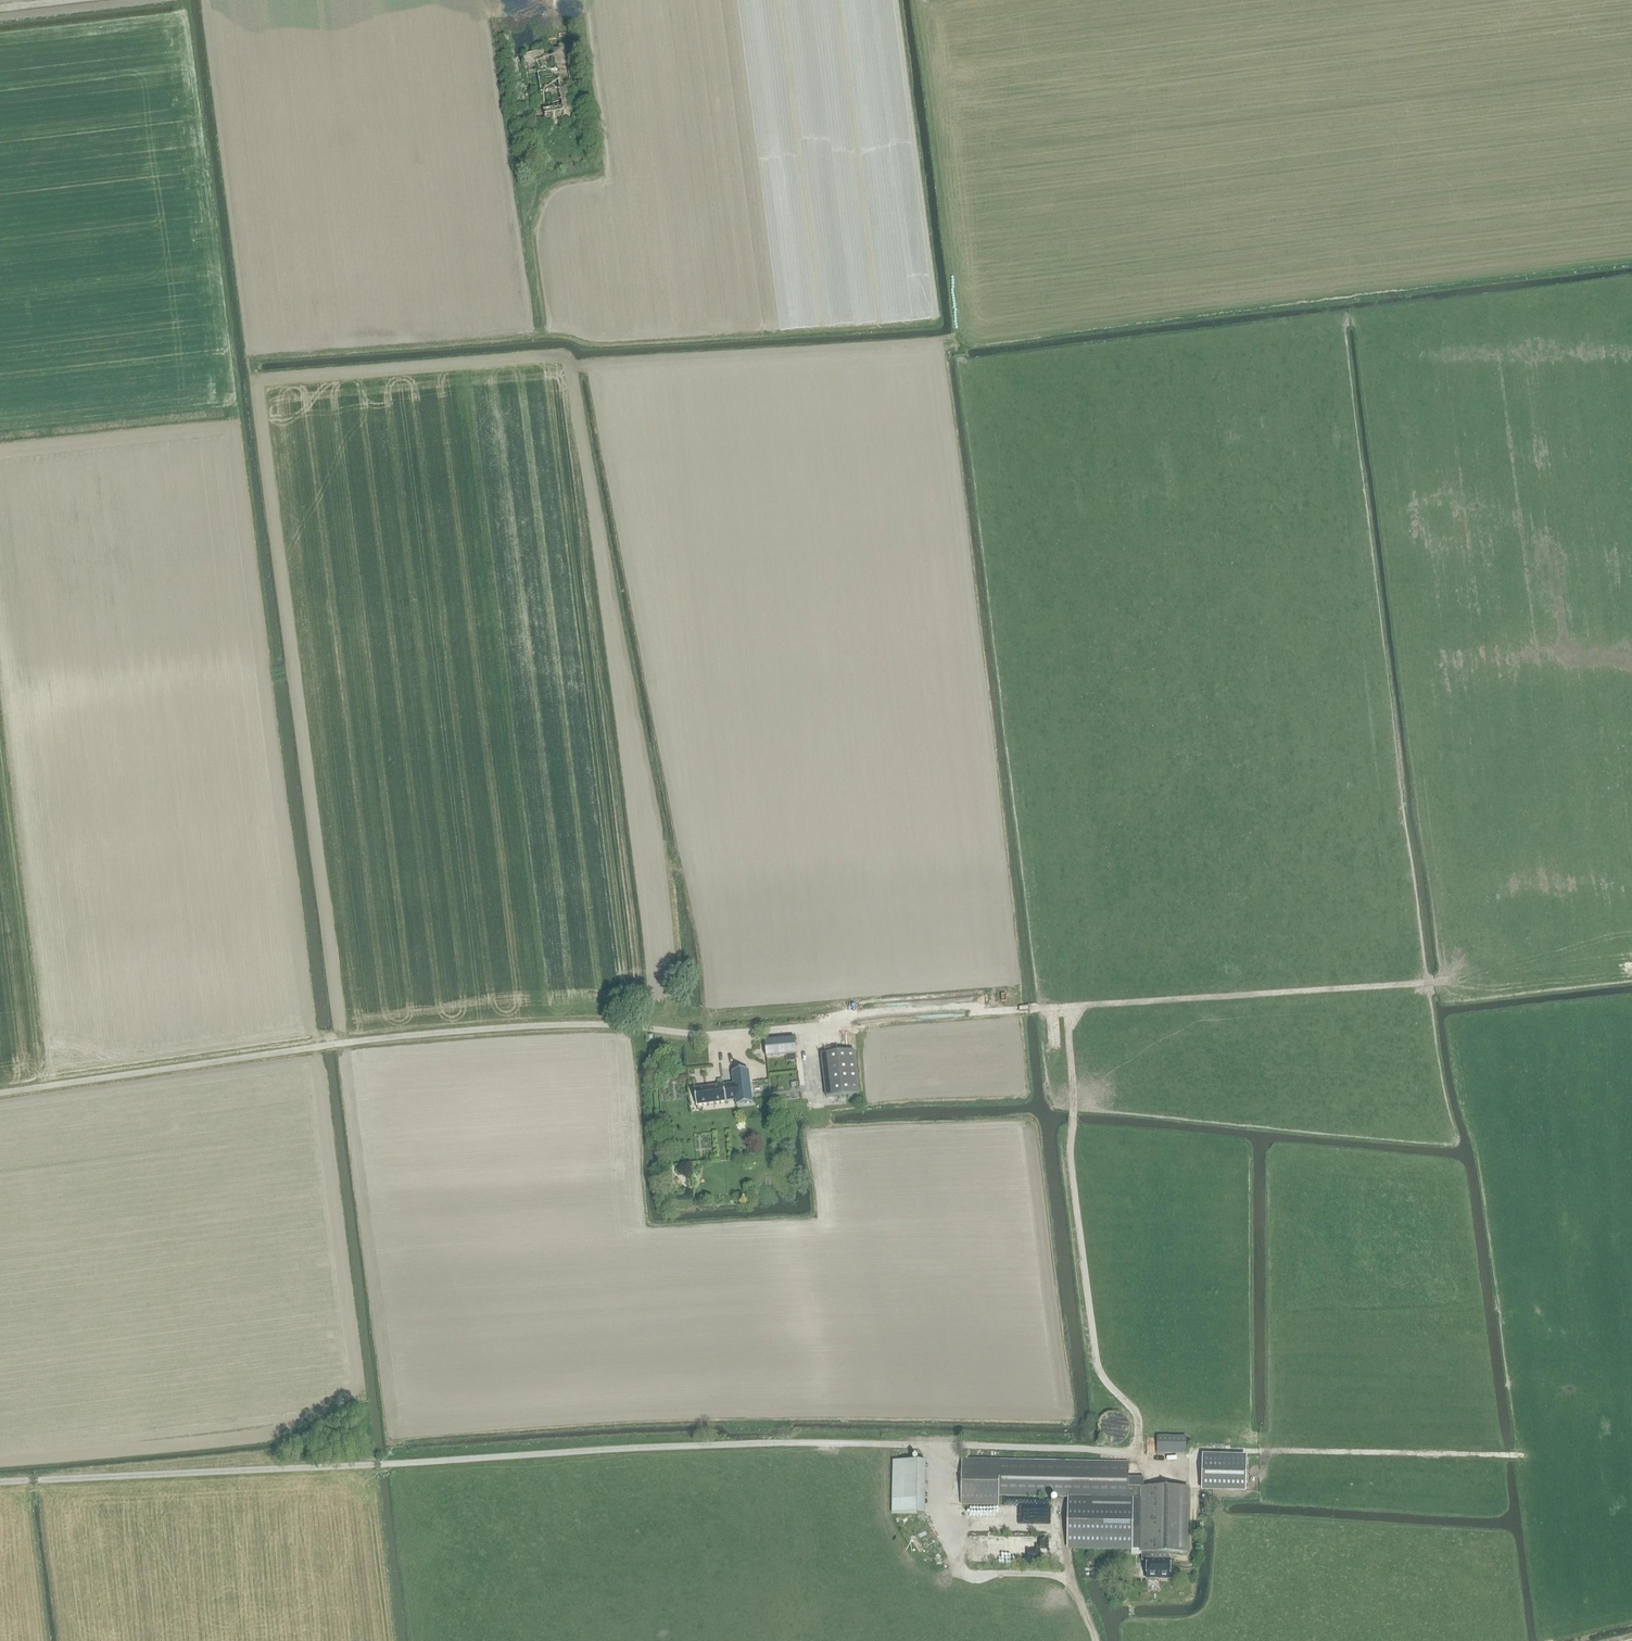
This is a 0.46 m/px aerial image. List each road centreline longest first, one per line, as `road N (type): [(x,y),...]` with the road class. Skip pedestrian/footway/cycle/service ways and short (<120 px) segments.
road 1 (unclassified): [(0,1481),(661,1447),(945,1446)]
road 2 (track): [(1431,982),(817,1026)]
road 3 (track): [(945,1446),(1194,1460),(1204,1449),(1523,1455)]
road 4 (track): [(1138,1452),(1135,1411),(1096,1357),(1071,1165),(1066,1006)]
road 5 (track): [(1095,1640),(1064,1577),(960,1571)]

